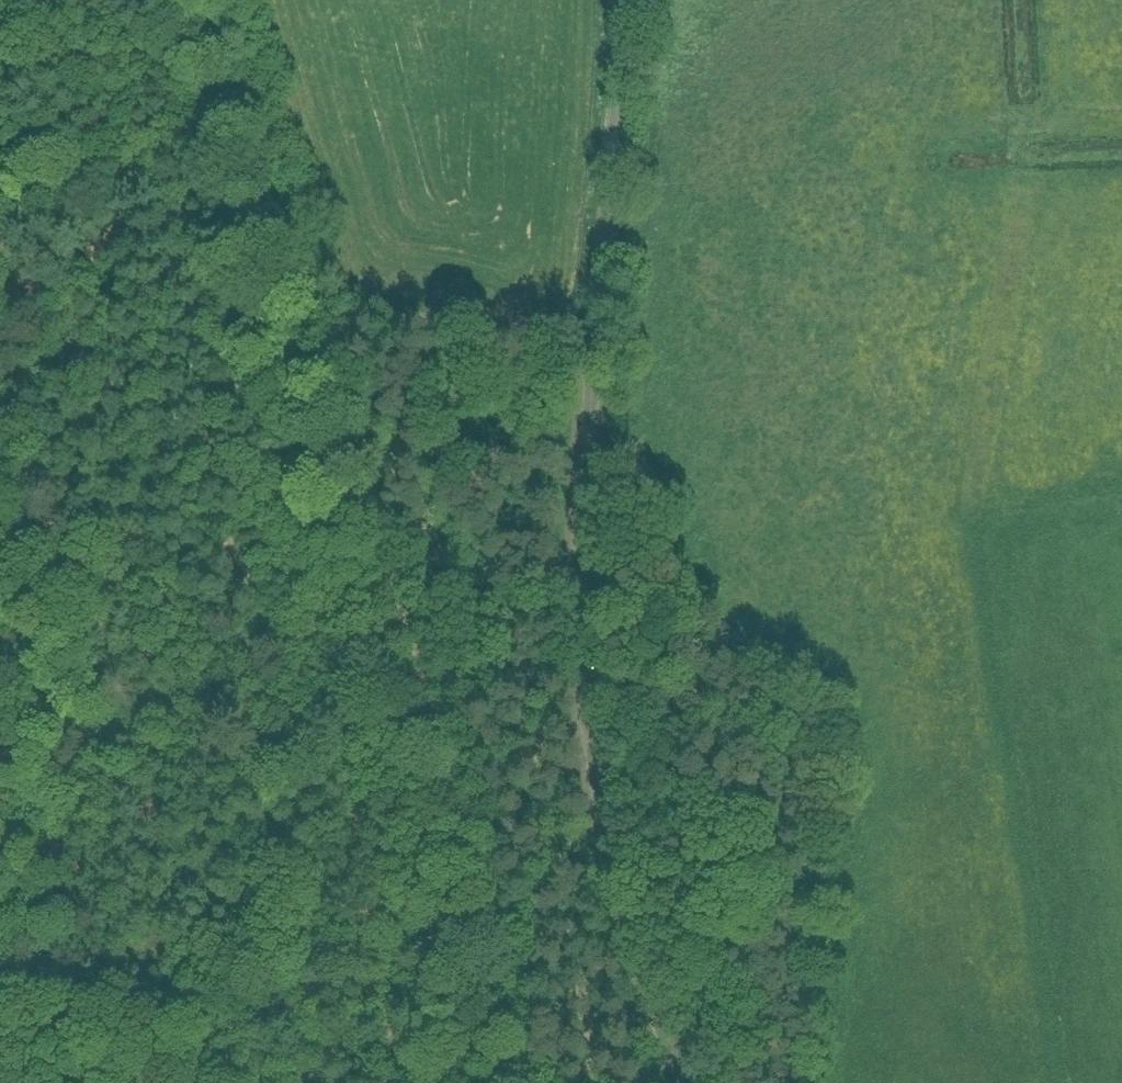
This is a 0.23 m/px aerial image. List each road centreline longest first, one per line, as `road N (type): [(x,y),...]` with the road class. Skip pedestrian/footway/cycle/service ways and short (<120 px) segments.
road 1 (track): [(242,0),(554,1082)]
road 2 (unclassified): [(682,1082),(612,882),(574,647),(619,0)]

